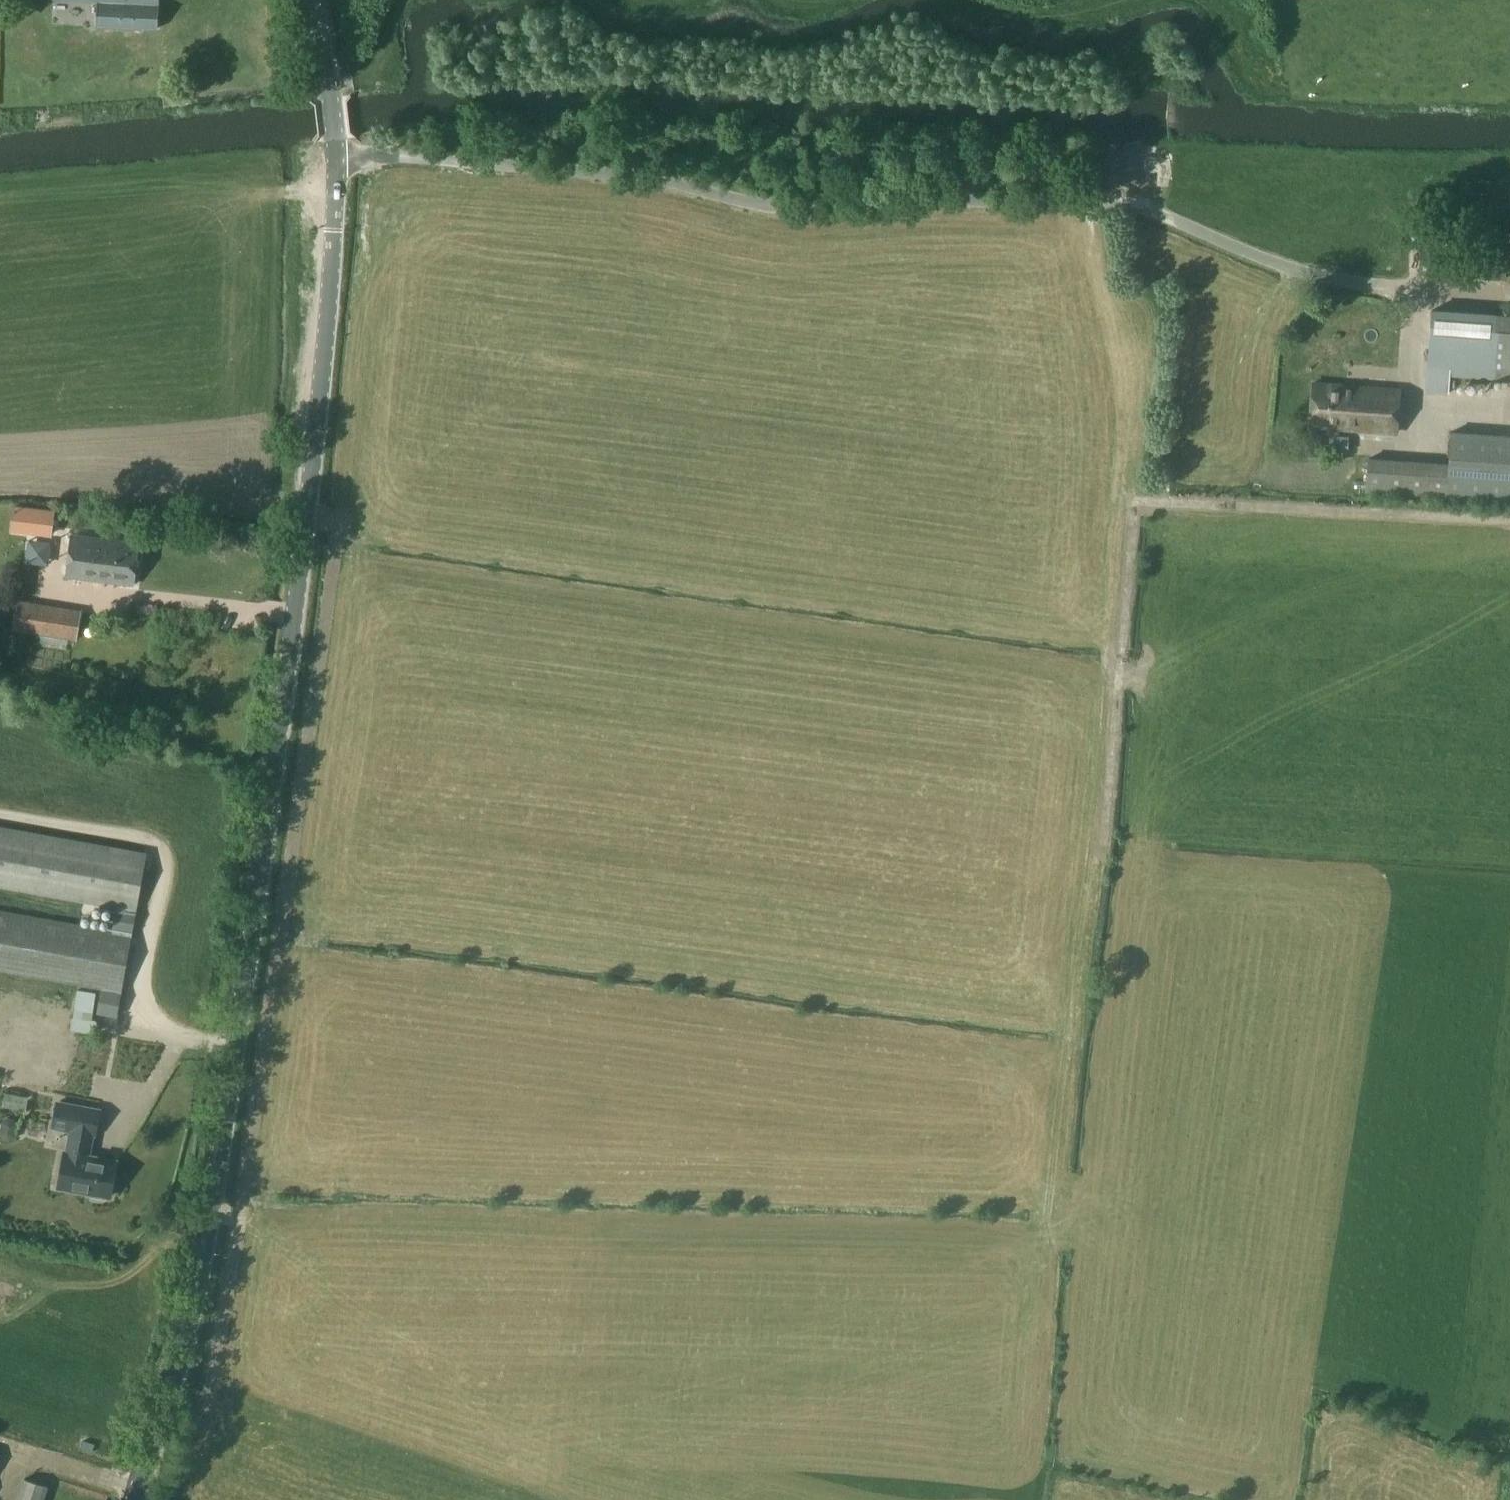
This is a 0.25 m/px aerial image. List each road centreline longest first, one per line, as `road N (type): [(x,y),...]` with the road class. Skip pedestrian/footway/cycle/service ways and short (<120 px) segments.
road 1 (tertiary): [(139,1499),(189,1346),(224,1170),(326,369),(338,176),(316,0)]

